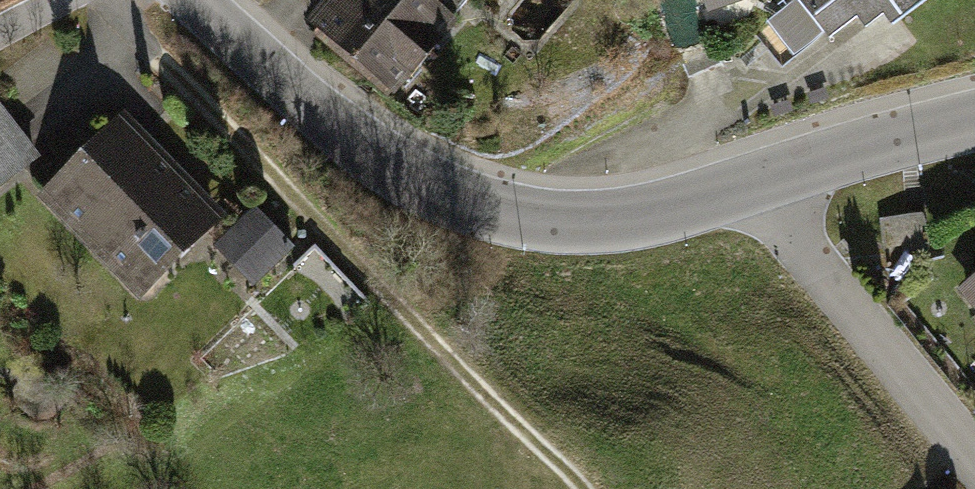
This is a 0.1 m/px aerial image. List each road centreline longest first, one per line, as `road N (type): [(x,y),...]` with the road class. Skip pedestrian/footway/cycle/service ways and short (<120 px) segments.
road 1 (track): [(580,488),(105,0)]
road 2 (tertiary): [(760,176),(588,219),(461,198),(360,147),(194,0)]
road 3 (residential): [(974,459),(790,234),(760,176)]
road 4 (tertiary): [(974,122),(760,176)]

